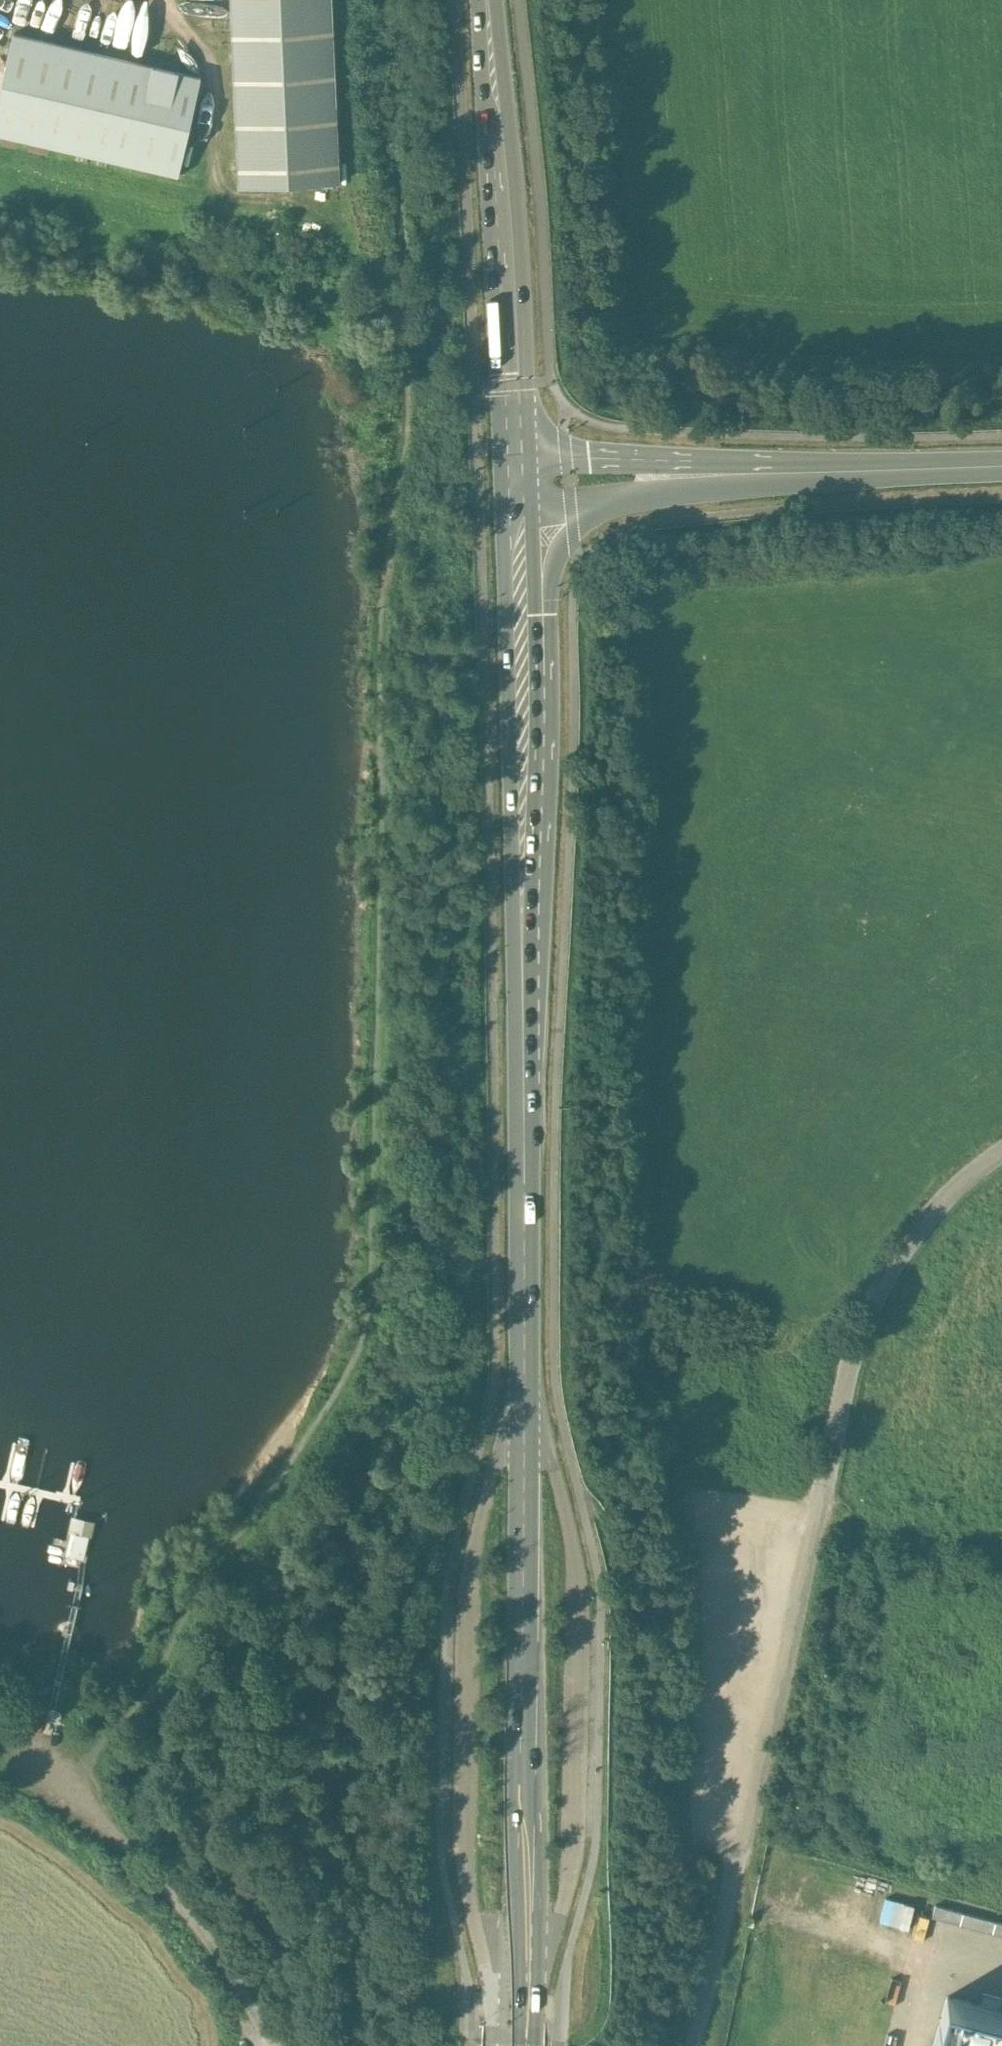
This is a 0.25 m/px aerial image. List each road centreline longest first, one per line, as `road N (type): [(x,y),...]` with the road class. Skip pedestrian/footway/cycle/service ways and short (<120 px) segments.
road 1 (primary): [(512,2045),(524,1360),(517,483)]
road 2 (unclassified): [(1001,1154),(917,1232),(859,1341),(695,2045)]
road 3 (primary): [(1001,462),(517,483)]
road 4 (primary): [(517,483),(489,0)]

